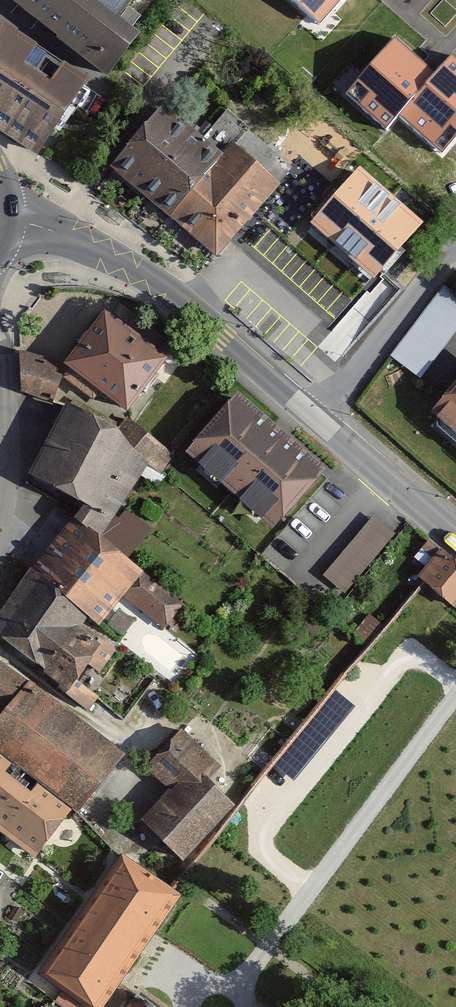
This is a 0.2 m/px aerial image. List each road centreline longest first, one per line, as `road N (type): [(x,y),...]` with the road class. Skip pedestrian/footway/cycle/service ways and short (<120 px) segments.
road 1 (secondary): [(5,218),(79,243),(161,289),(313,418)]
road 2 (residential): [(455,242),(313,418)]
road 3 (residential): [(0,543),(11,494),(0,345)]
road 4 (secondary): [(313,418),(455,537)]

